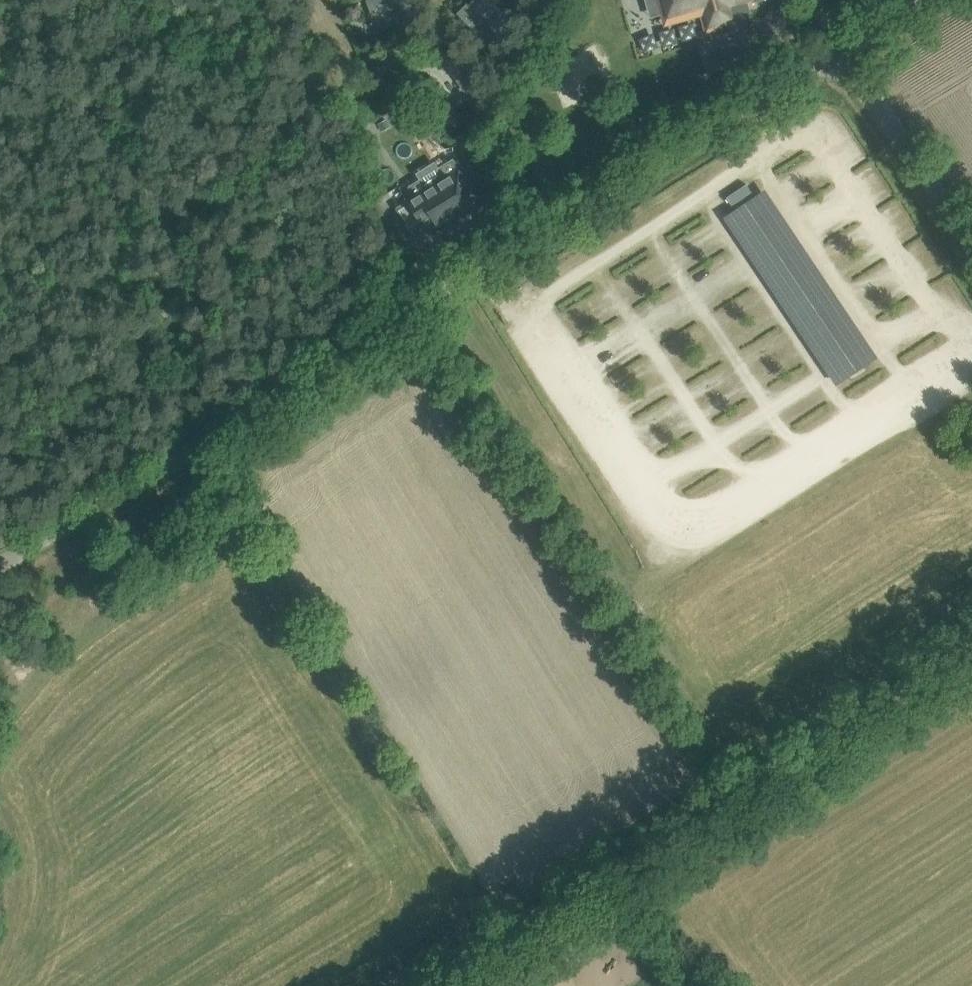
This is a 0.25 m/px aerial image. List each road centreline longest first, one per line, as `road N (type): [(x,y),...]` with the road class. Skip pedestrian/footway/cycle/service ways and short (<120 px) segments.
road 1 (unclassified): [(0,564),(836,52),(971,246)]
road 2 (track): [(431,985),(934,674),(971,636)]

